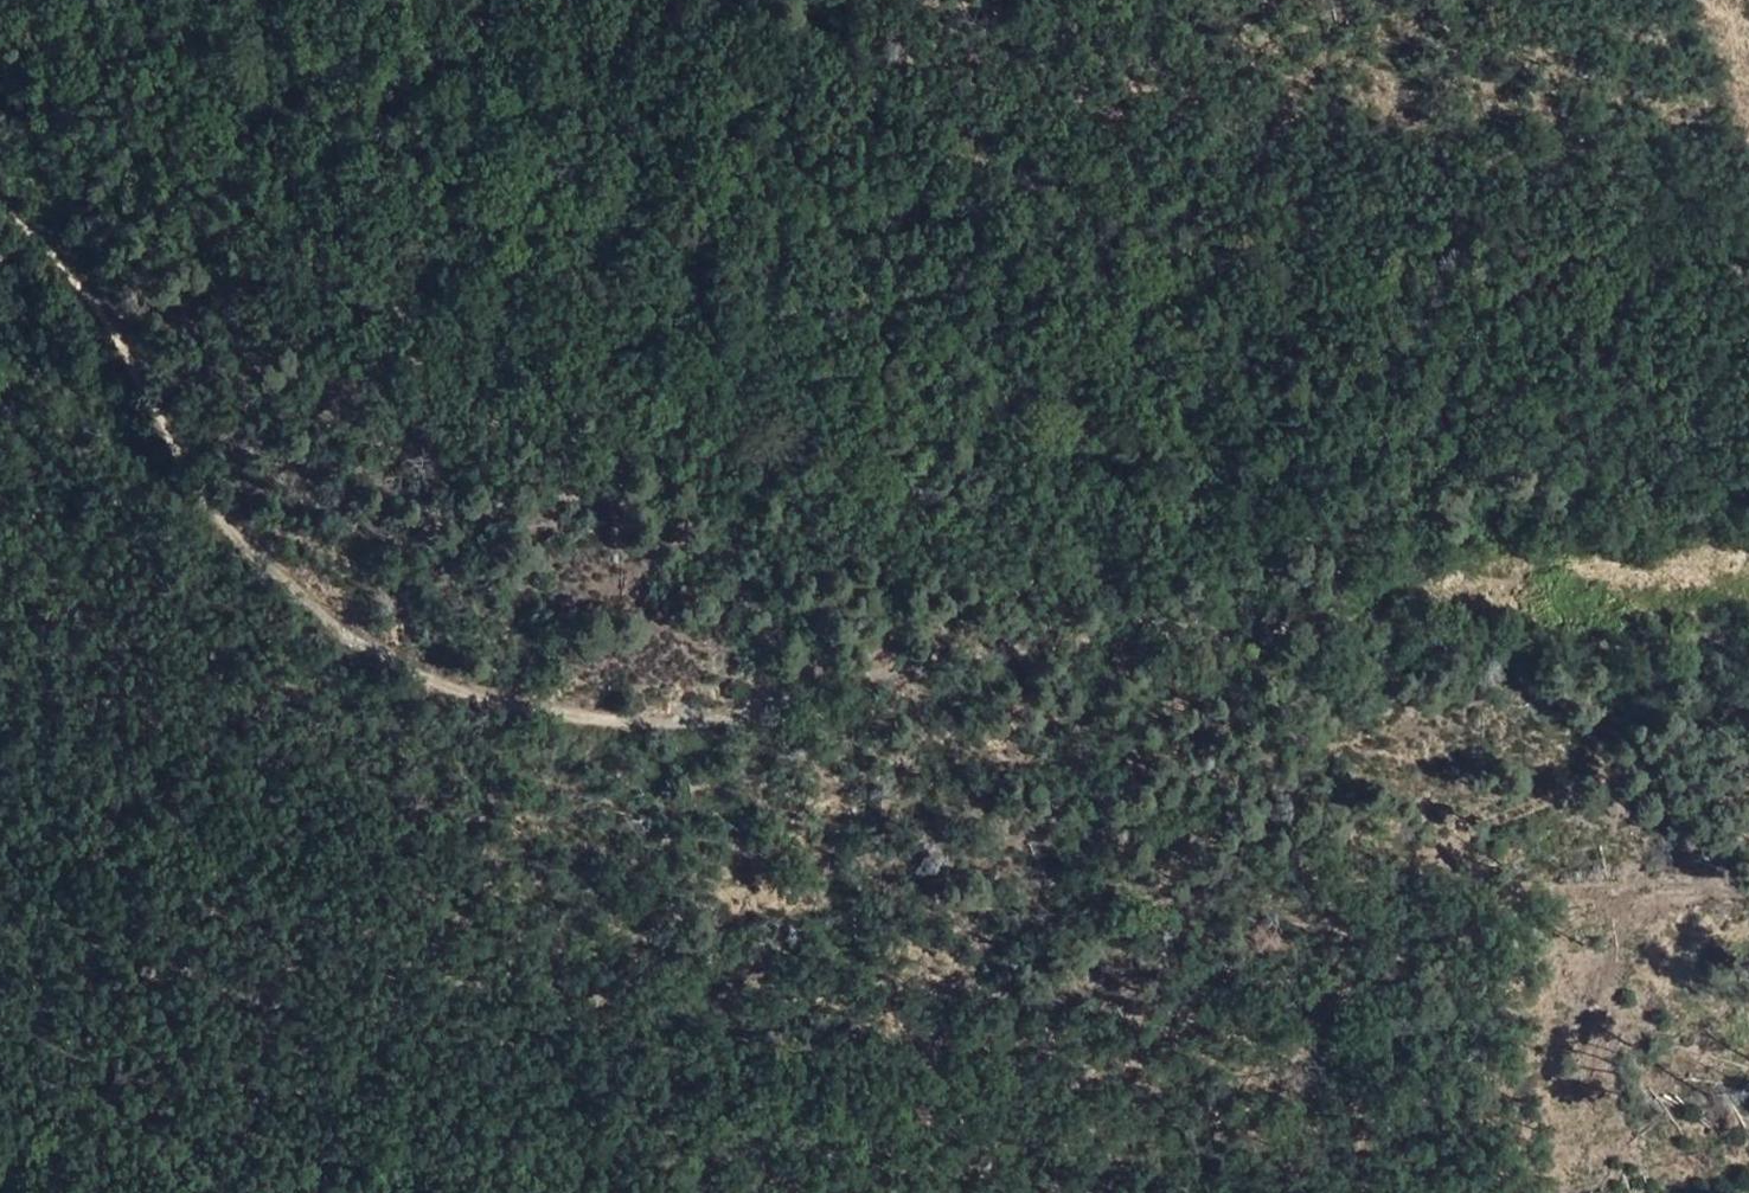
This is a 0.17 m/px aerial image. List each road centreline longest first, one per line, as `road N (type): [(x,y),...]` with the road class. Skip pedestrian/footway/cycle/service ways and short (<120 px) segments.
road 1 (track): [(1748,635),(1675,646),(1360,627),(985,652),(772,701),(719,724),(667,729),(551,715),(400,670),(295,594),(197,491),(102,310),(0,200)]
road 2 (track): [(1748,699),(1676,745),(1446,852),(1443,865),(1462,875),(1542,888),(1748,888)]

